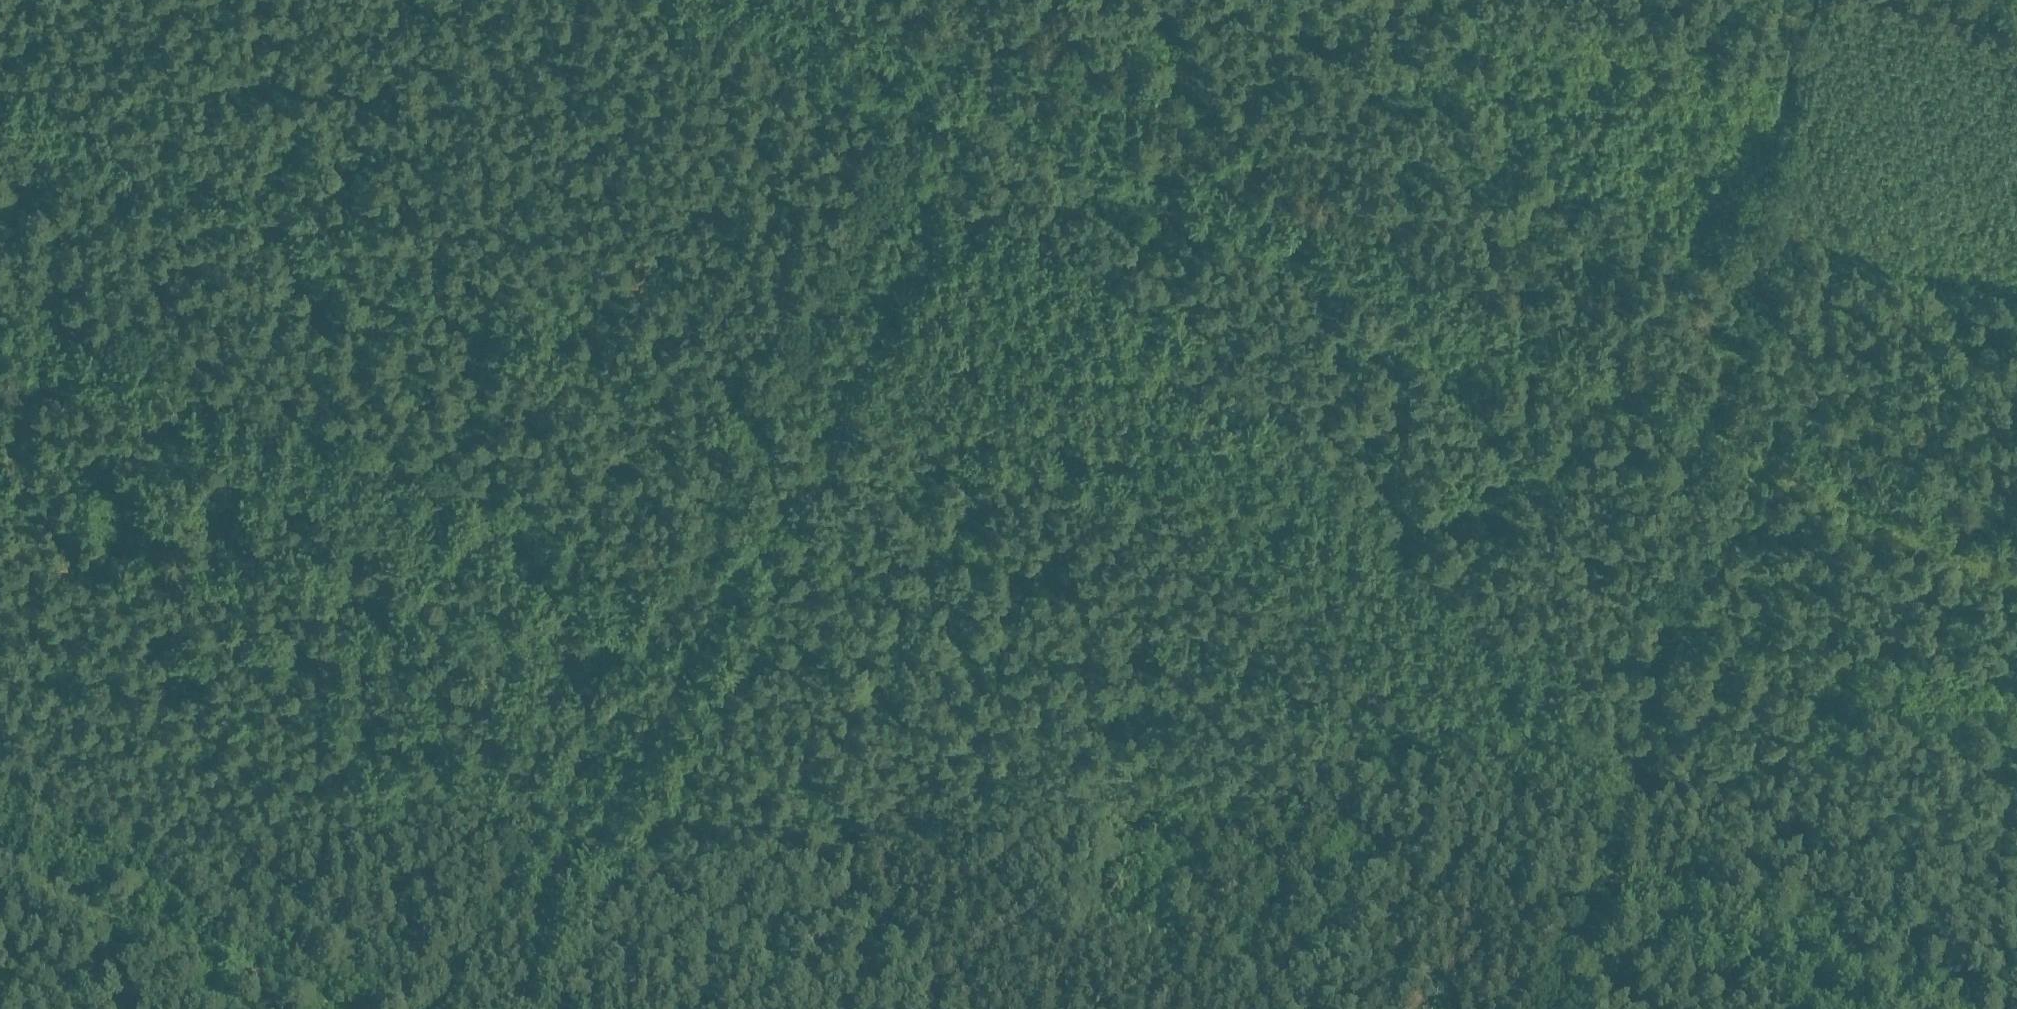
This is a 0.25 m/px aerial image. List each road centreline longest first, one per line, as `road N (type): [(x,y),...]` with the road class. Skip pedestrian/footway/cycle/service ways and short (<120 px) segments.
road 1 (track): [(1562,1008),(1604,880),(1820,0)]
road 2 (track): [(772,0),(1720,424)]
road 3 (track): [(345,1008),(0,851)]

